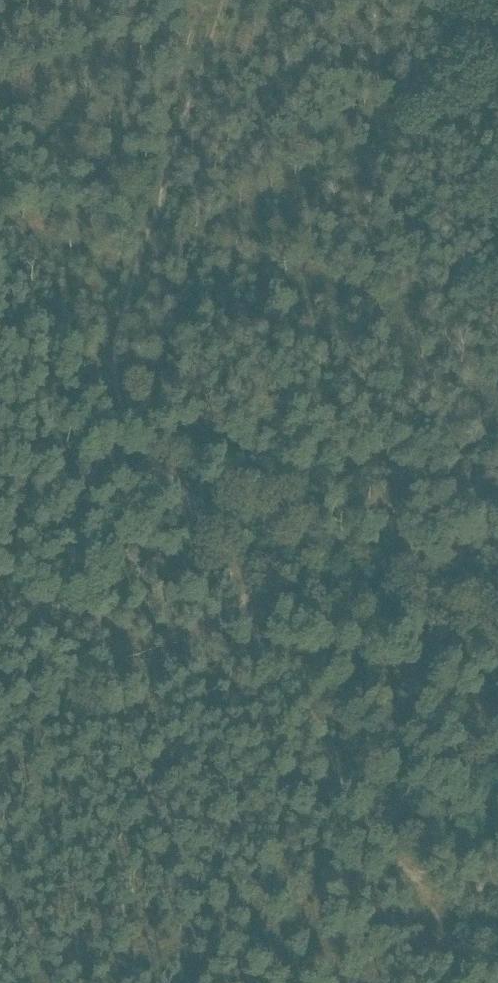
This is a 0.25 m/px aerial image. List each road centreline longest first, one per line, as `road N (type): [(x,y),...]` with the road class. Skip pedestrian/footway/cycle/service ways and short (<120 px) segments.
road 1 (track): [(401,848),(87,351),(216,0)]
road 2 (track): [(267,631),(497,481)]
road 3 (track): [(87,351),(0,206)]
road 4 (track): [(487,982),(401,848)]

